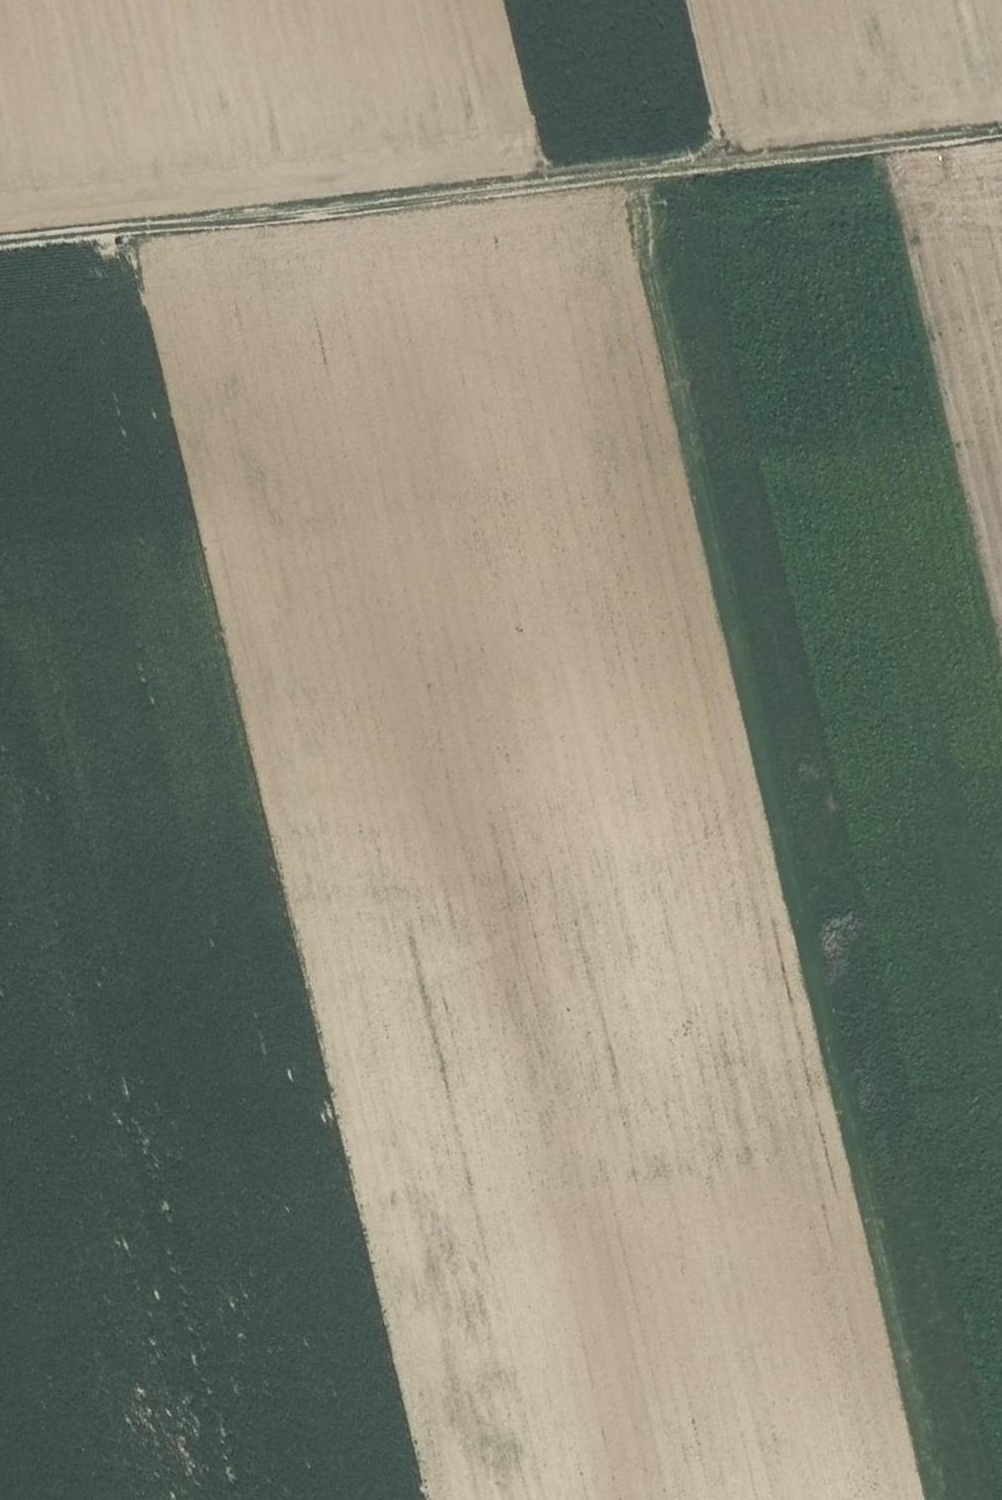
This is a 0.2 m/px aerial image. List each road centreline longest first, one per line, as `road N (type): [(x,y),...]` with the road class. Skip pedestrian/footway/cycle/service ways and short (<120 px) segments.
road 1 (track): [(1001,128),(0,246)]

